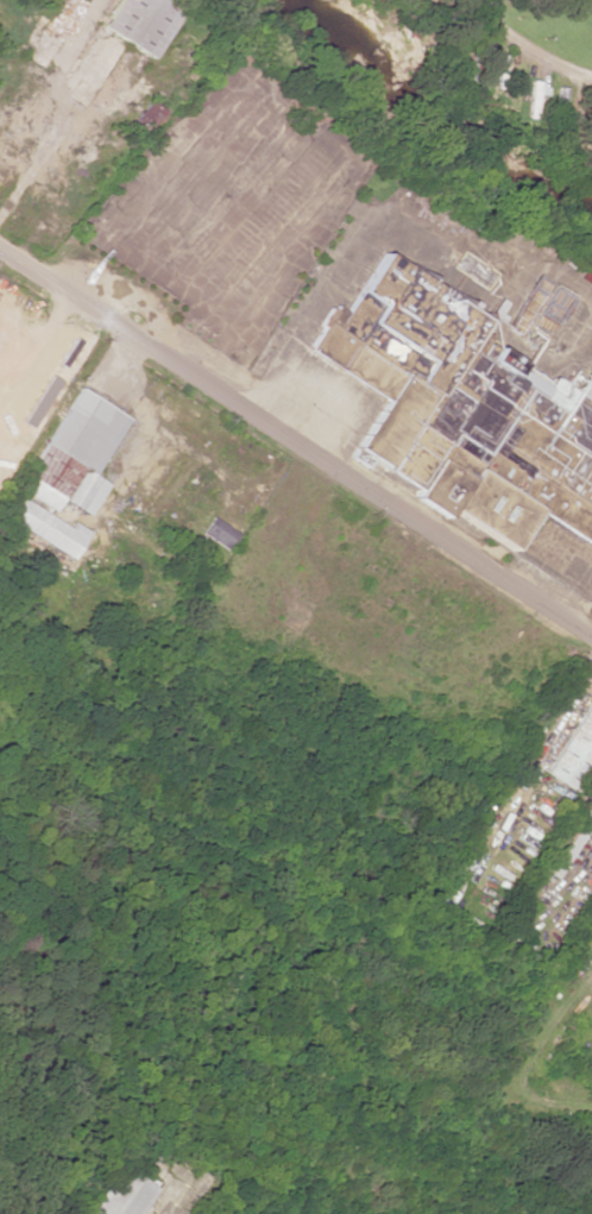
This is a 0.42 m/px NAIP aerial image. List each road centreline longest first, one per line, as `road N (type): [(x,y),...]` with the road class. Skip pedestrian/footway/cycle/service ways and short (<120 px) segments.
road 1 (residential): [(0,254),(591,636)]

